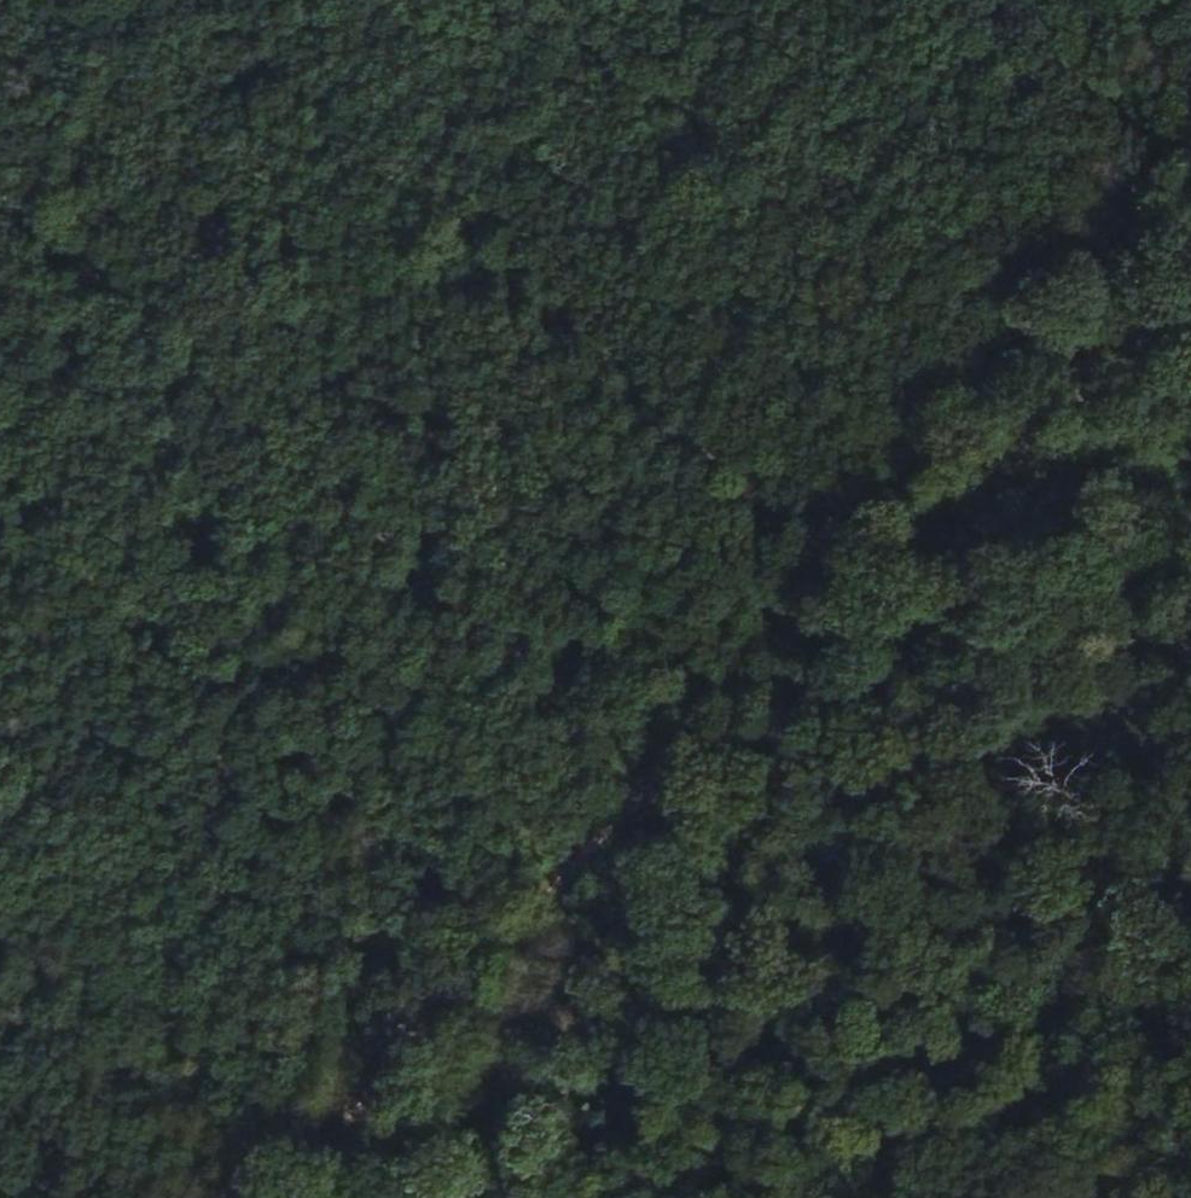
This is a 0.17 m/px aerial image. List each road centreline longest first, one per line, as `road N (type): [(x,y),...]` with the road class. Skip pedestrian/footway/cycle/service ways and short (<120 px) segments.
road 1 (track): [(1190,138),(264,1197)]

